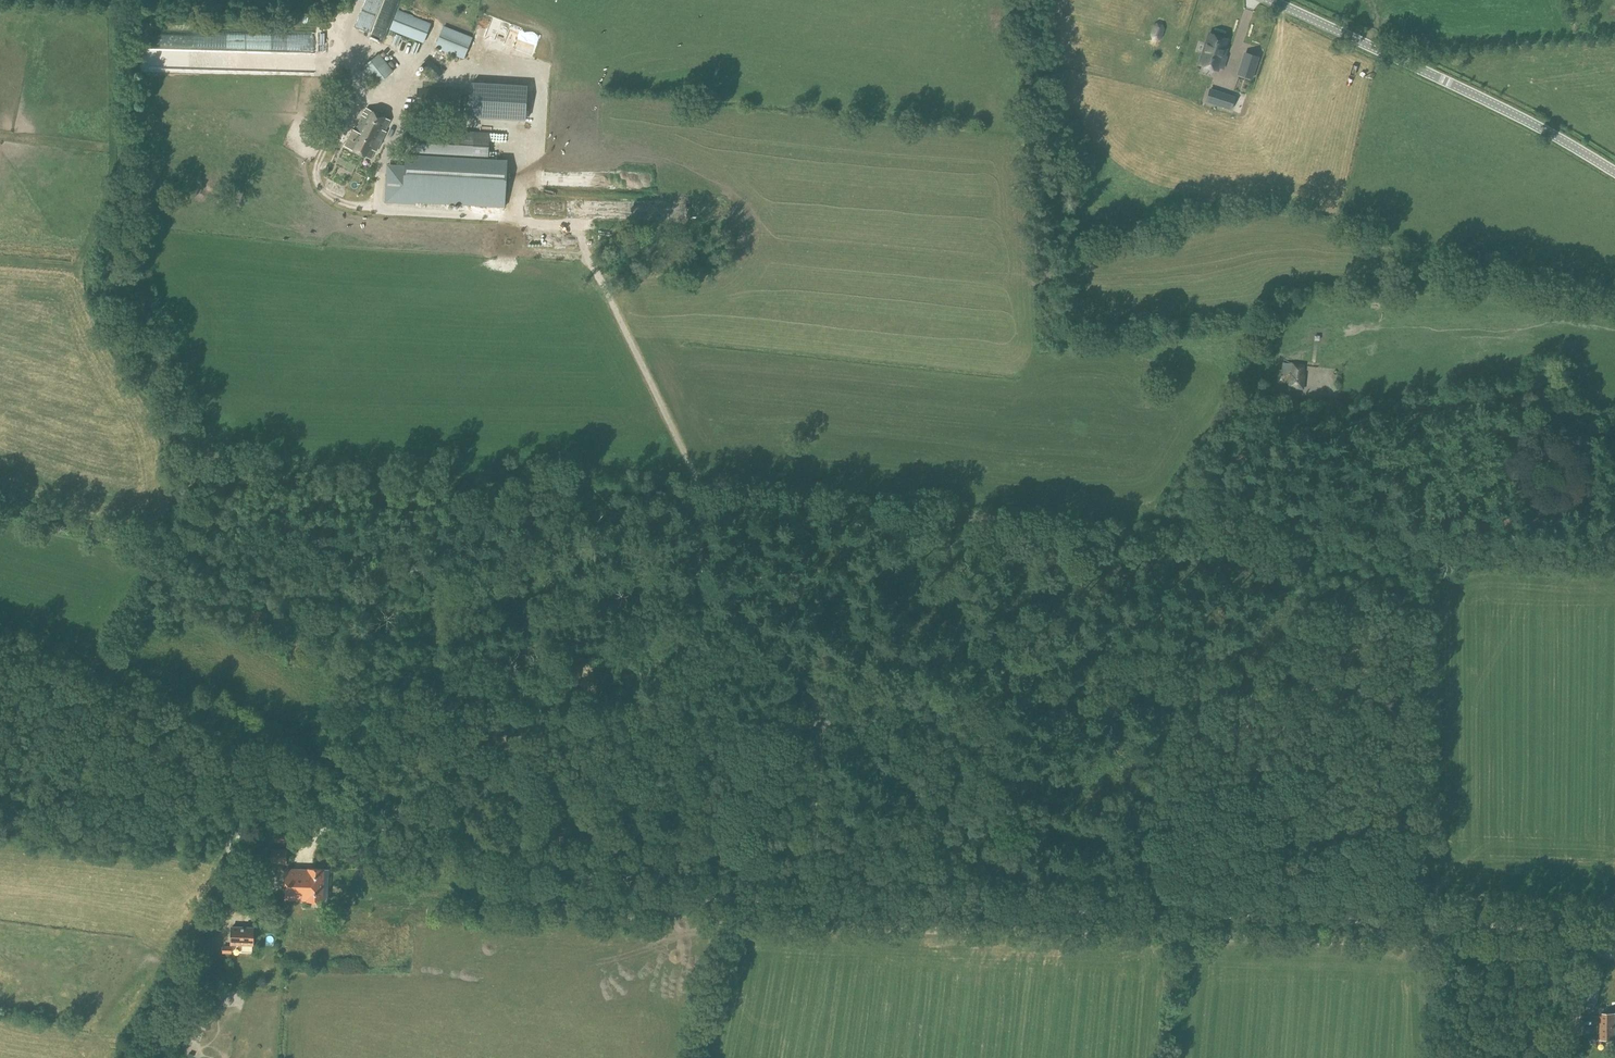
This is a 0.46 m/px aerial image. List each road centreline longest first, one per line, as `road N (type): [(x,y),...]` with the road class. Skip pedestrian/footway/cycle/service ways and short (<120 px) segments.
road 1 (track): [(268,814),(326,833),(451,838),(537,892),(1436,923)]
road 2 (track): [(0,629),(98,663),(157,571),(223,515),(296,561),(368,568),(437,559),(495,574),(529,593),(532,799),(577,819),(627,858),(643,896)]
road 3 (track): [(1412,522),(1199,495),(1236,427),(1276,392),(1367,421),(1421,417),(1492,390),(1576,396),(1614,427)]
road 4 (track): [(1436,923),(1411,901),(1421,552),(1412,522)]
road 5 (unclassified): [(1614,180),(1481,104),(1264,0)]
road 6 (track): [(1412,522),(1614,530)]
road 7 (track): [(1614,933),(1436,923)]
road 8 (track): [(1436,923),(1439,1057)]

